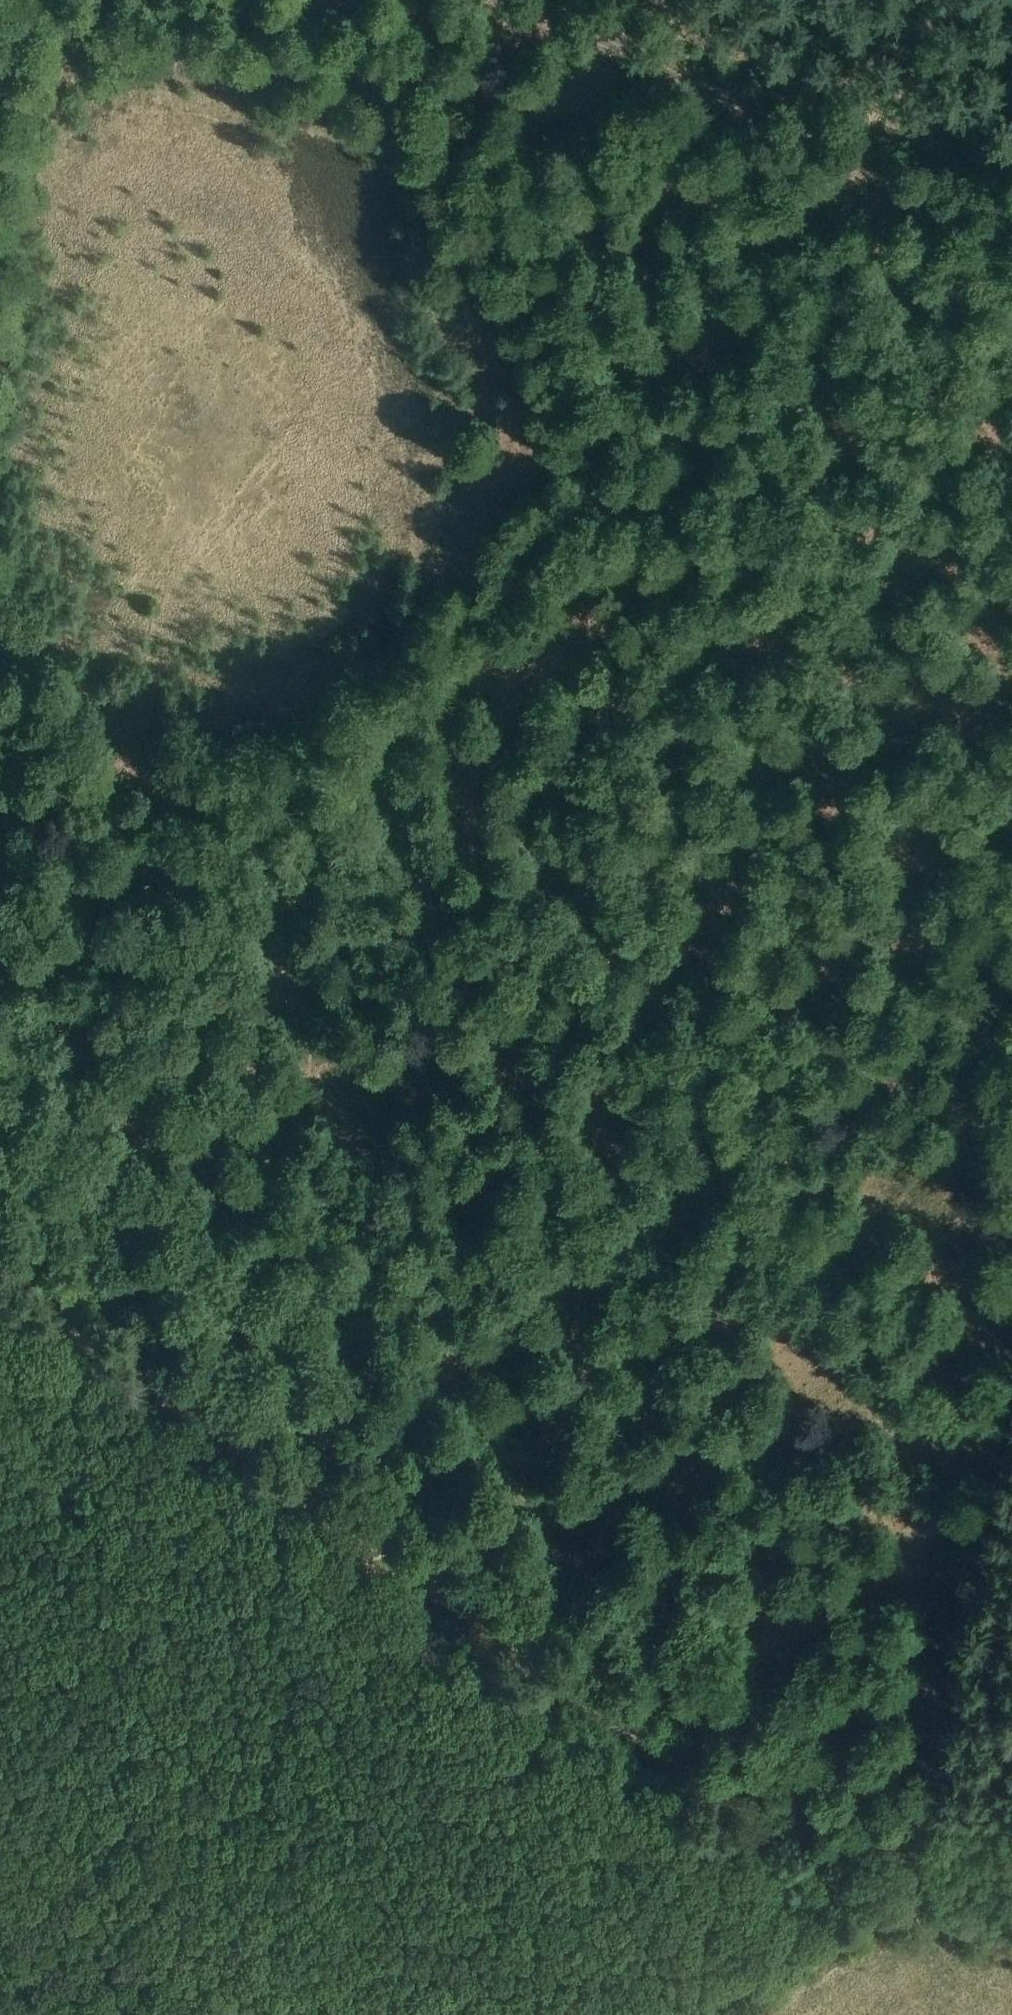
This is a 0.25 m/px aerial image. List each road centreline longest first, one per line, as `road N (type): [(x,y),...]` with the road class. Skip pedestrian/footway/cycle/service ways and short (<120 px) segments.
road 1 (track): [(1011,1932),(926,1900),(828,1737),(714,1641),(0,1111)]
road 2 (track): [(909,1871),(1011,1338)]
road 3 (track): [(532,0),(1011,221)]

